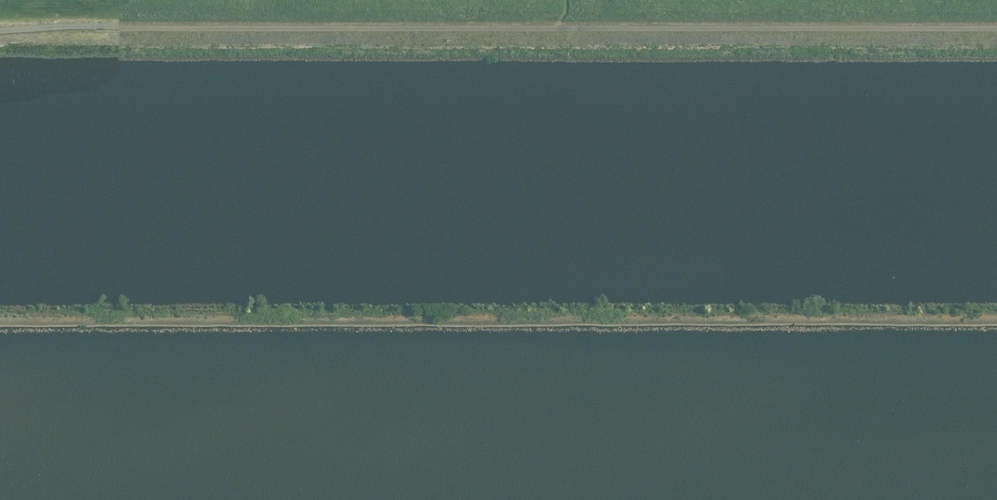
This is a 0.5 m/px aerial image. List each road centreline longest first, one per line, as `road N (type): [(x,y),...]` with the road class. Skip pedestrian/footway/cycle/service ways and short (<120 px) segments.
road 1 (unclassified): [(996,26),(0,31)]

